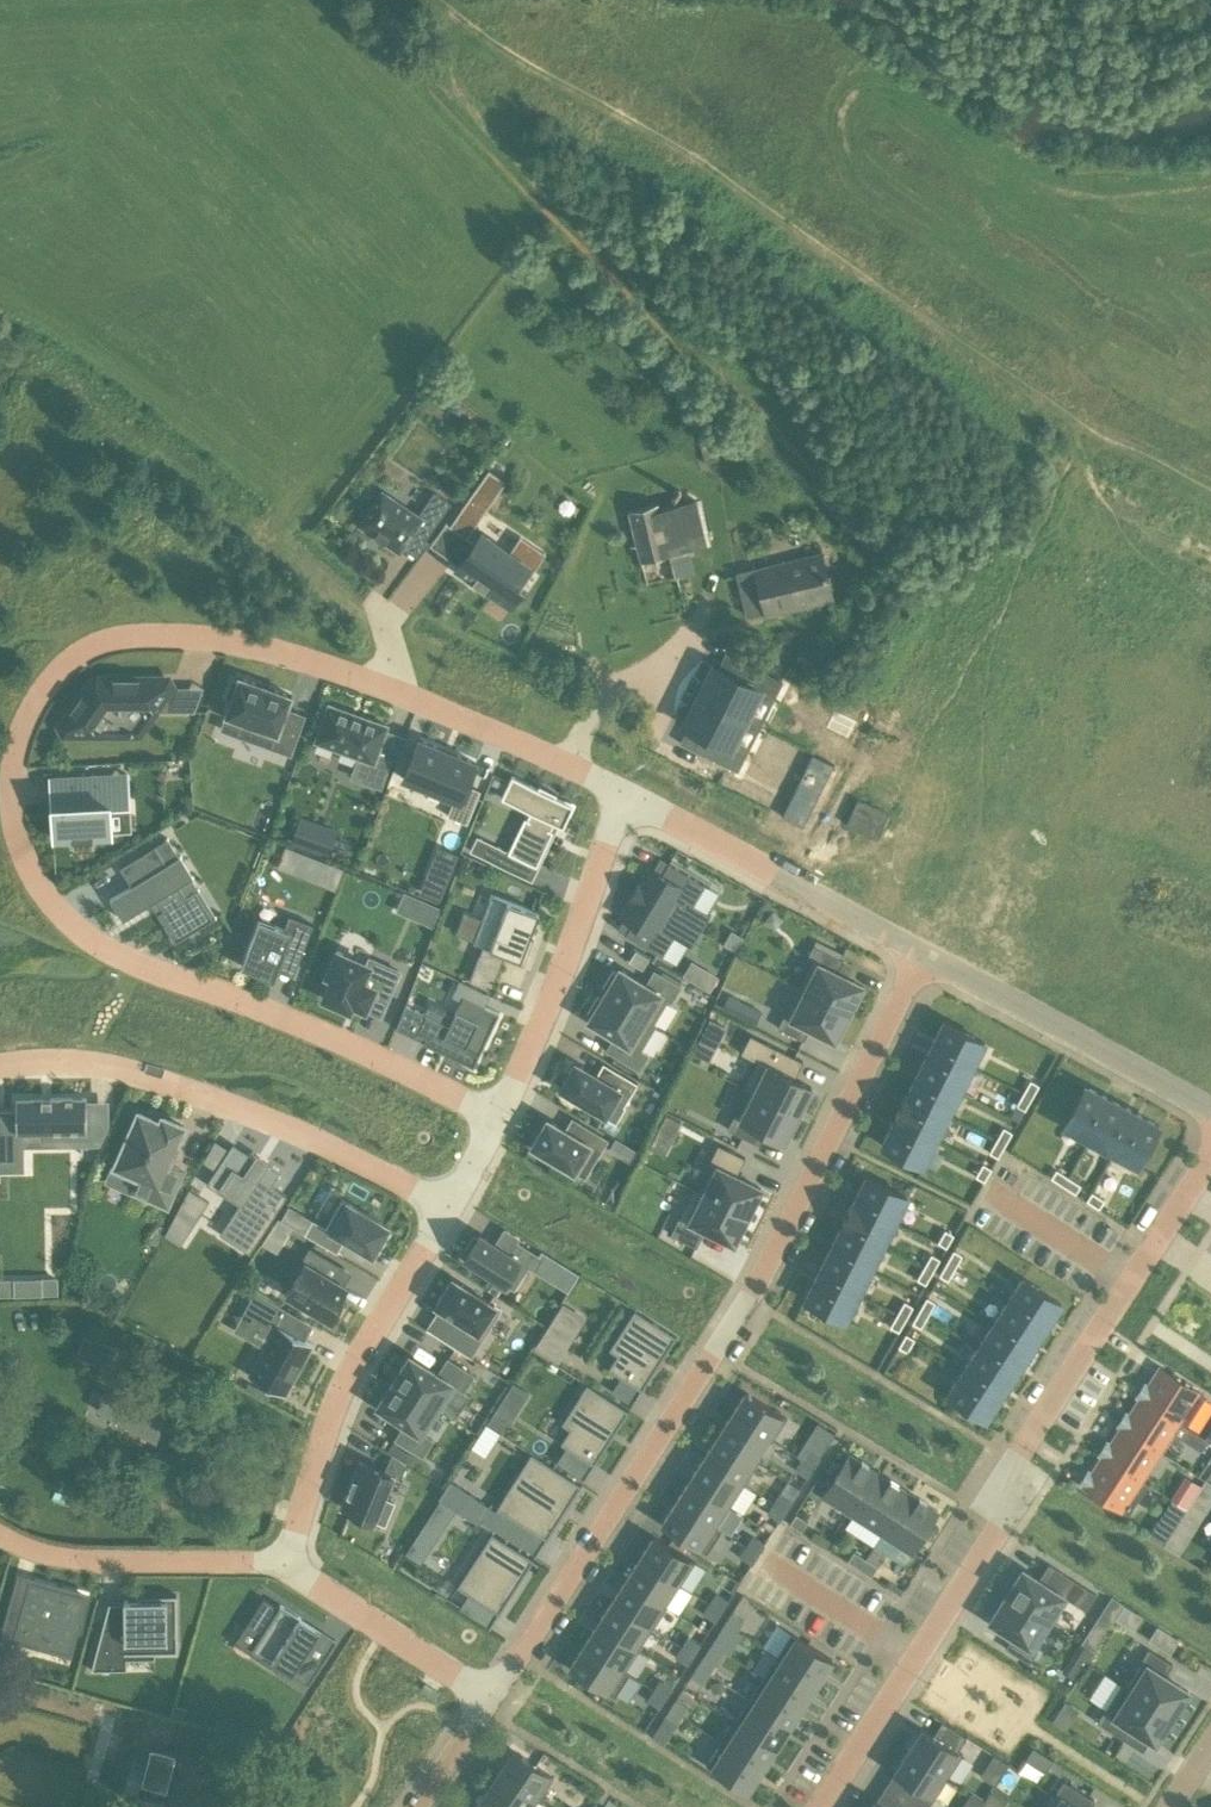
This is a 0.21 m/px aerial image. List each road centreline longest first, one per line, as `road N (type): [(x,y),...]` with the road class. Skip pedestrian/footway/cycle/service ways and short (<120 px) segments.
road 1 (residential): [(495,1114),(319,1030),(173,977),(120,951),(54,901),(6,823),(14,734),(71,654),(108,636),(187,635),(312,655),(623,790)]
road 2 (residential): [(923,952),(771,1254),(488,1699)]
road 3 (residential): [(824,1806),(1001,1523),(1017,1459),(1210,1155)]
road 4 (residential): [(0,1063),(54,1059),(130,1069),(271,1122),(447,1206)]
road 5 (residential): [(1210,695),(1187,680),(1117,670),(1041,687),(988,736),(903,942)]
road 6 (residential): [(447,1206),(336,1399),(284,1561)]
road 7 (residential): [(623,790),(495,1114)]
road 8 (residential): [(923,952),(1210,1111)]
road 9 (residential): [(623,790),(903,942)]
road 10 (residential): [(284,1561),(64,1555),(0,1532)]
road 11 (residential): [(284,1561),(488,1699)]
road 12 (residential): [(488,1699),(420,1806)]

